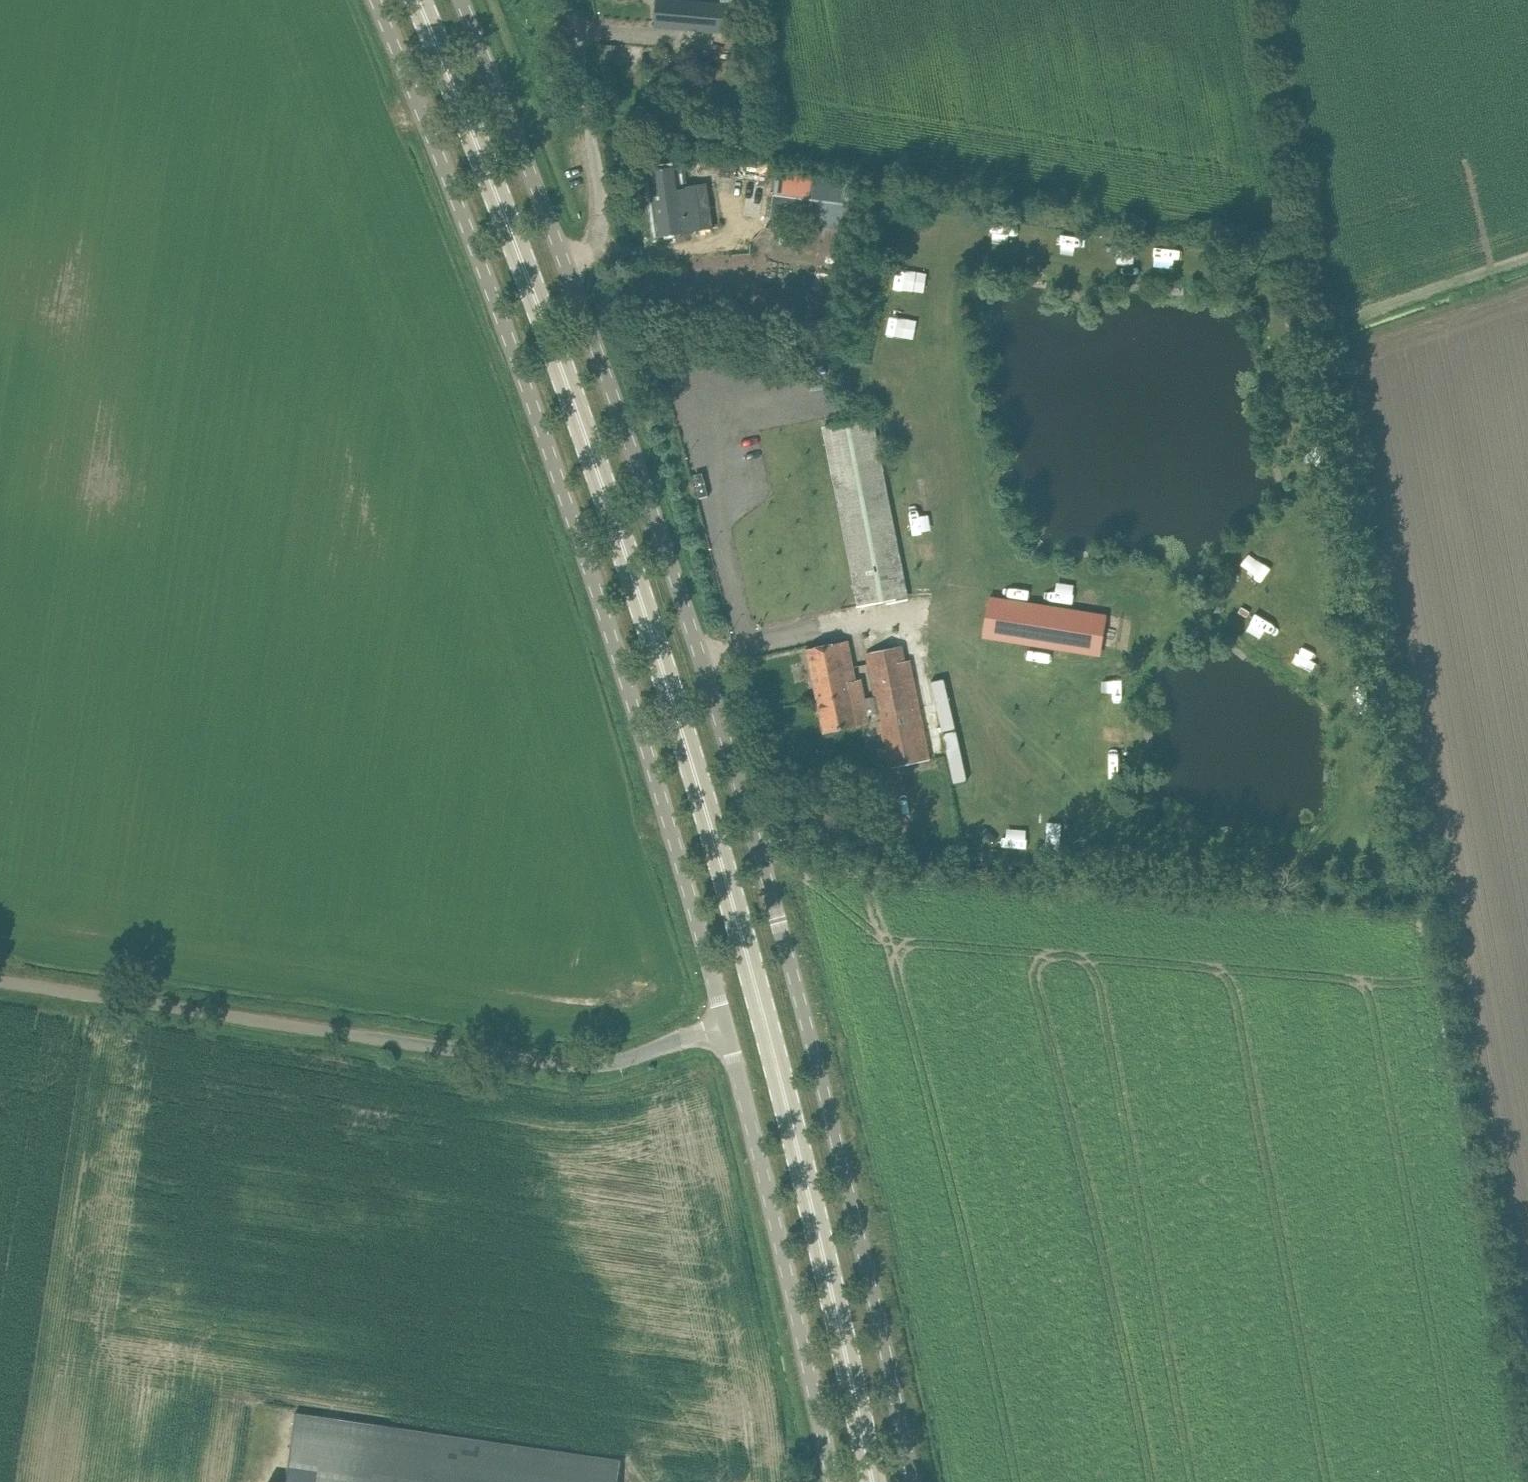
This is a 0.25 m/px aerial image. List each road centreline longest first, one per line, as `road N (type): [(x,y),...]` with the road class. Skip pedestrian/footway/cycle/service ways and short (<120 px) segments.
road 1 (primary): [(874,1481),(738,904),(555,325),(423,0)]
road 2 (unclassified): [(909,1481),(807,1018),(742,791),(591,326),(464,0)]
road 3 (unclassified): [(728,1023),(499,299),(374,0)]
road 4 (unclassified): [(0,978),(591,1065),(630,1059),(728,1023)]
road 5 (unclassified): [(834,1481),(797,1285),(728,1023)]

